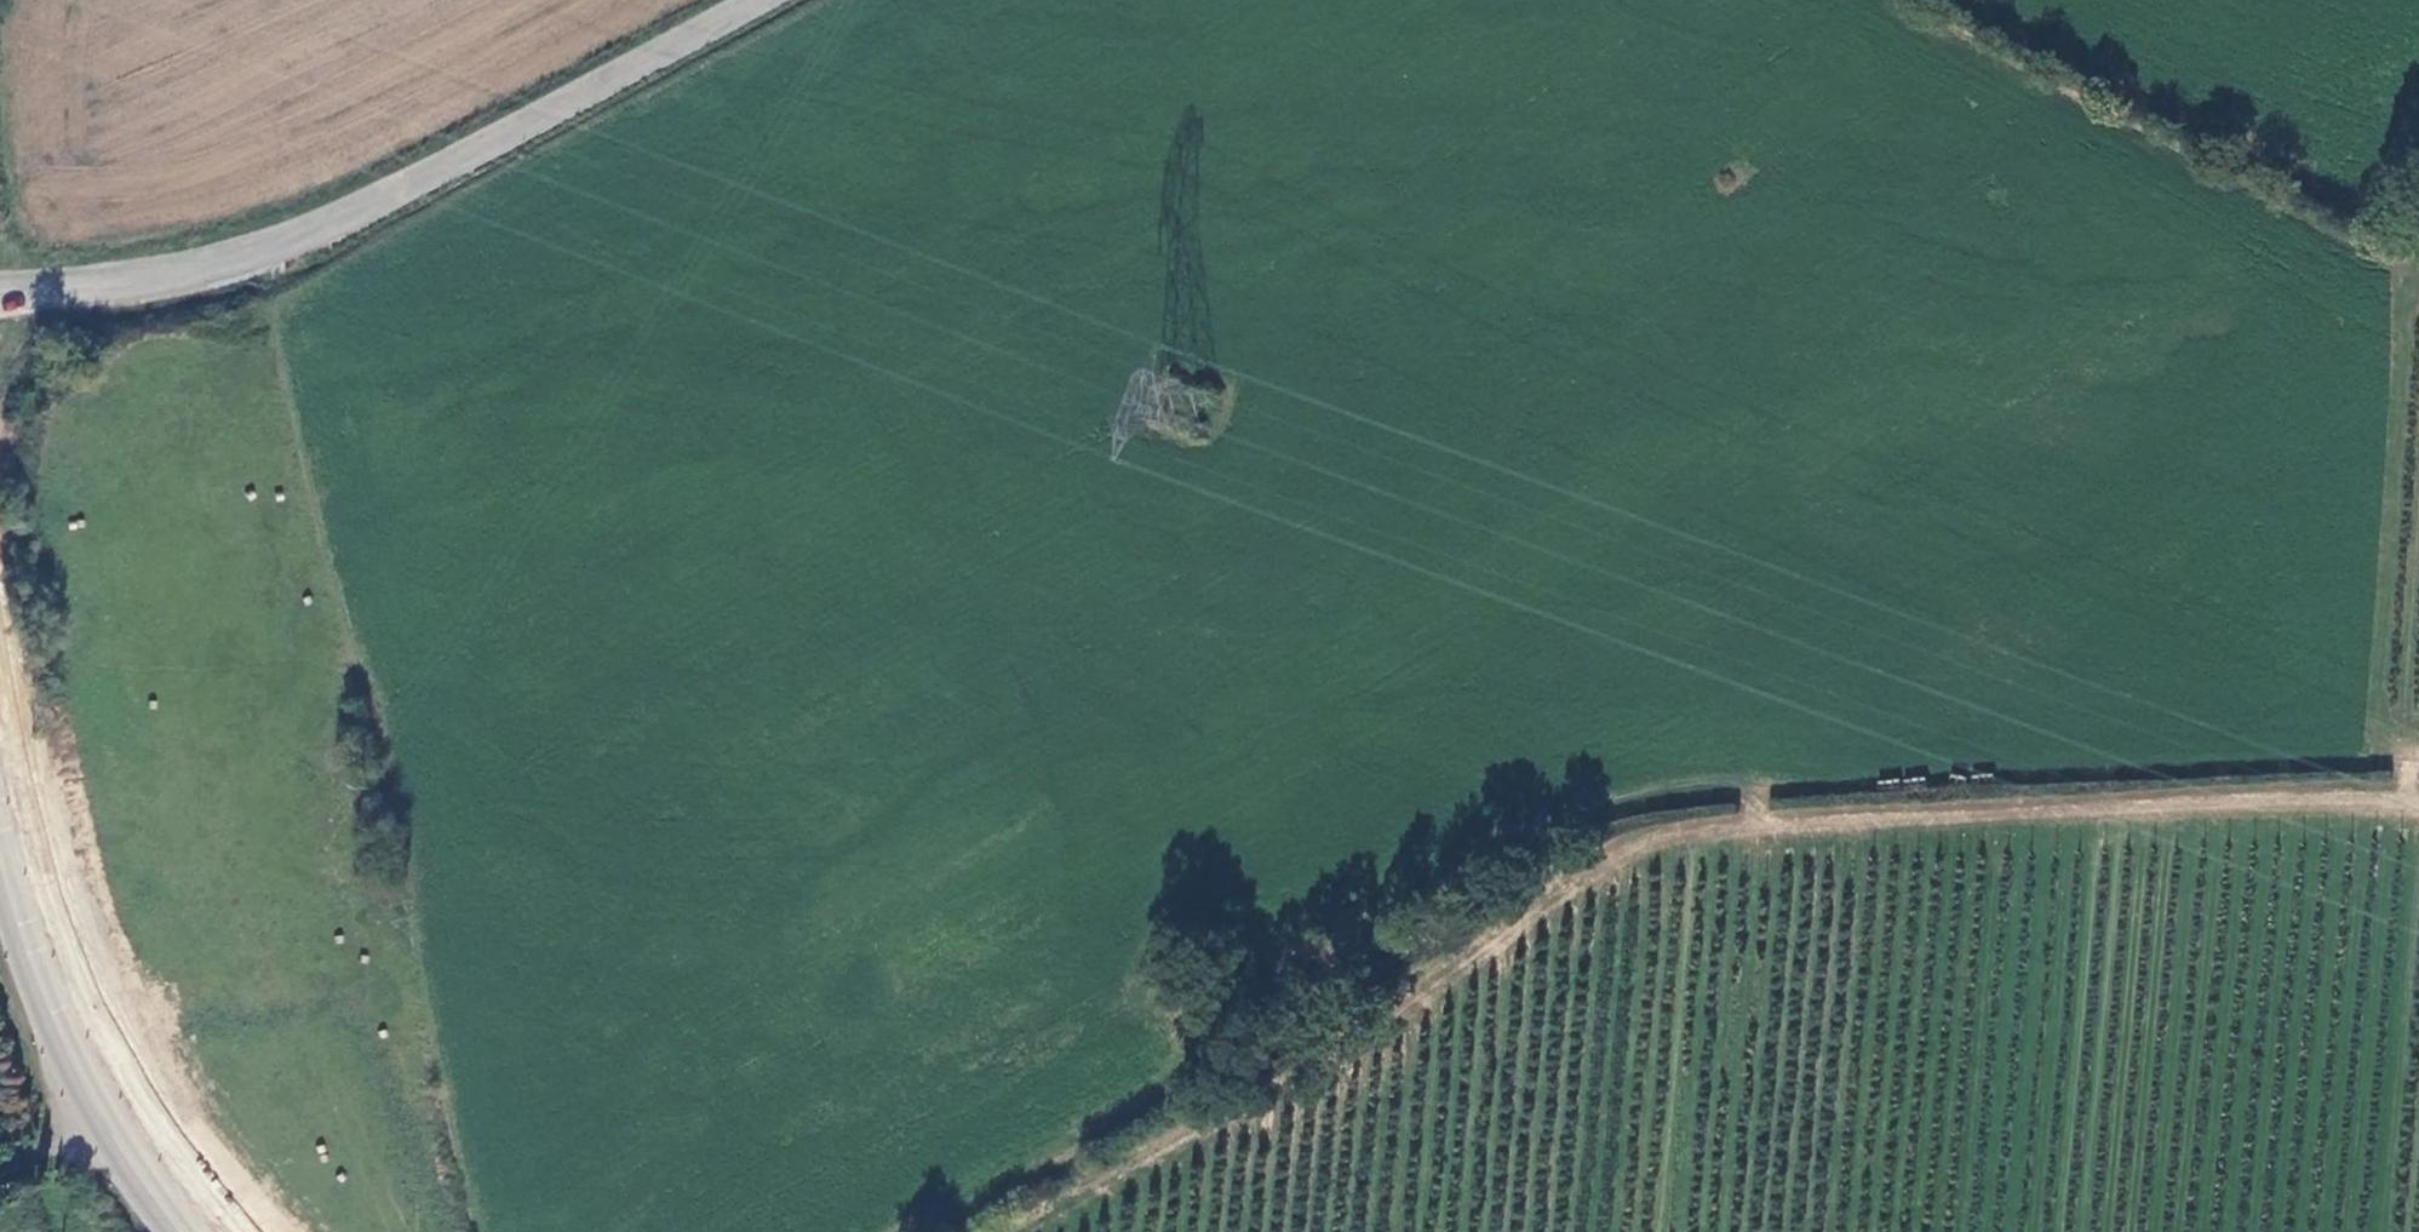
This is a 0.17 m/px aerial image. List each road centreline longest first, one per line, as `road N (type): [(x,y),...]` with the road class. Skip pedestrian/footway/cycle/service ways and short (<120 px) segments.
road 1 (unclassified): [(760,0),(294,238),(154,273),(0,293)]
road 2 (primary): [(182,1231),(102,1118),(63,1040),(0,855)]

